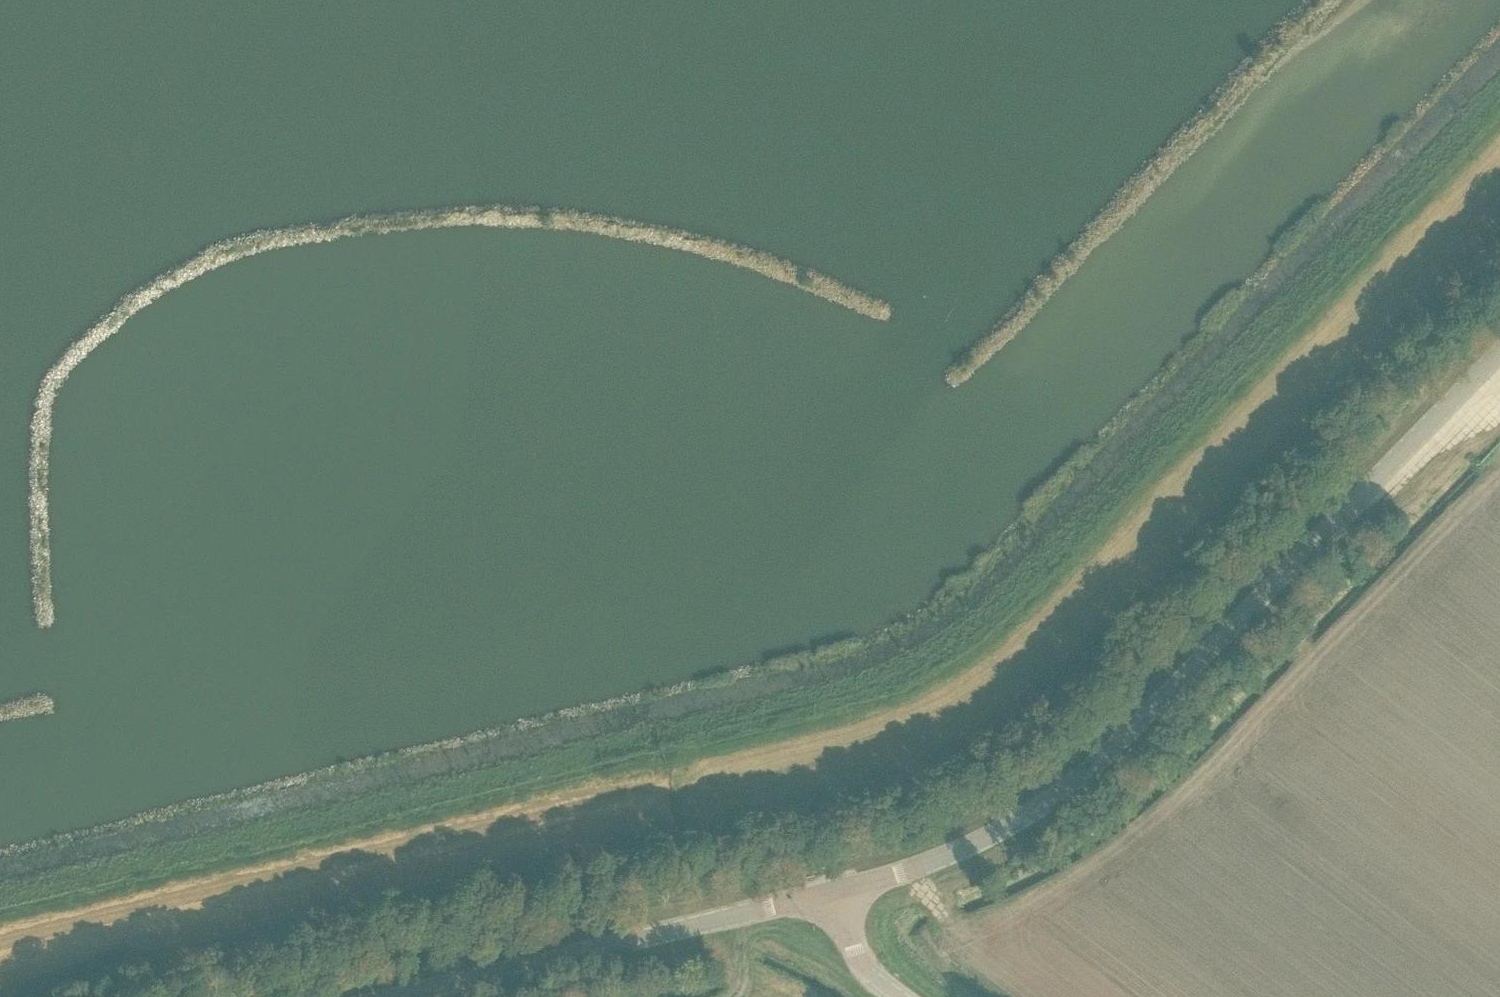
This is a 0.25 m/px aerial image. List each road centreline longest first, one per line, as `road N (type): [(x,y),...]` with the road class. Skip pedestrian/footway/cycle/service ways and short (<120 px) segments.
road 1 (unclassified): [(1499,351),(1096,764),(997,833),(835,894)]
road 2 (unclassified): [(835,894),(395,996)]
road 3 (unclassified): [(901,996),(863,967),(835,894)]

